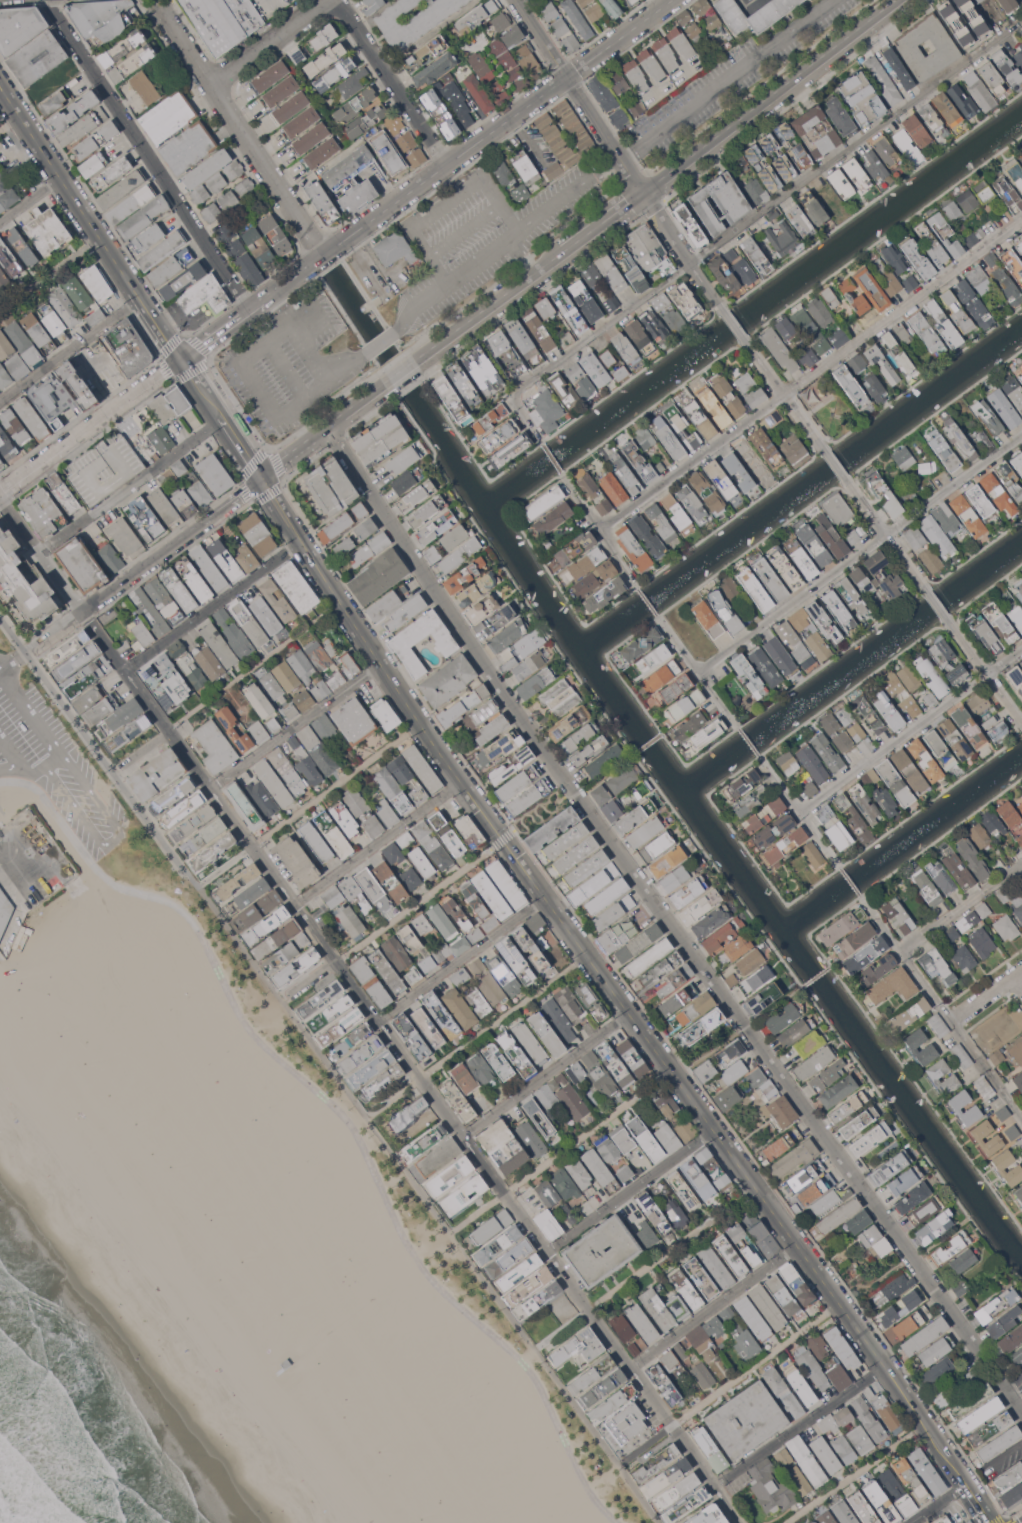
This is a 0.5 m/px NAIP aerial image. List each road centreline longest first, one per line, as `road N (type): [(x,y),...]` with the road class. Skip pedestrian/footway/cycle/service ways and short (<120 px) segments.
road 1 (residential): [(327,428),(522,718),(1021,1414)]
road 2 (secondary): [(259,480),(420,724),(840,1303)]
road 3 (residential): [(504,1194),(82,611)]
road 4 (secondary): [(671,0),(181,359)]
road 5 (secondary): [(642,192),(892,0)]
road 6 (residential): [(158,7),(322,255)]
road 7 (secondary): [(840,1303),(990,1522)]
road 8 (secondary): [(0,88),(141,301)]
road 9 (residential): [(516,0),(642,192)]
road 10 (residential): [(181,359),(0,490)]
road 11 (residential): [(336,4),(447,163)]
road 12 (secondary): [(414,362),(563,249)]
road 13 (residential): [(82,611),(209,517)]
road 14 (residential): [(211,85),(336,4)]
road 15 (residential): [(587,1311),(504,1194)]
road 16 (residential): [(722,310),(642,192)]
road 17 (residential): [(0,499),(82,611)]
road 18 (residential): [(924,588),(848,482)]
road 19 (residential): [(819,443),(745,340)]

